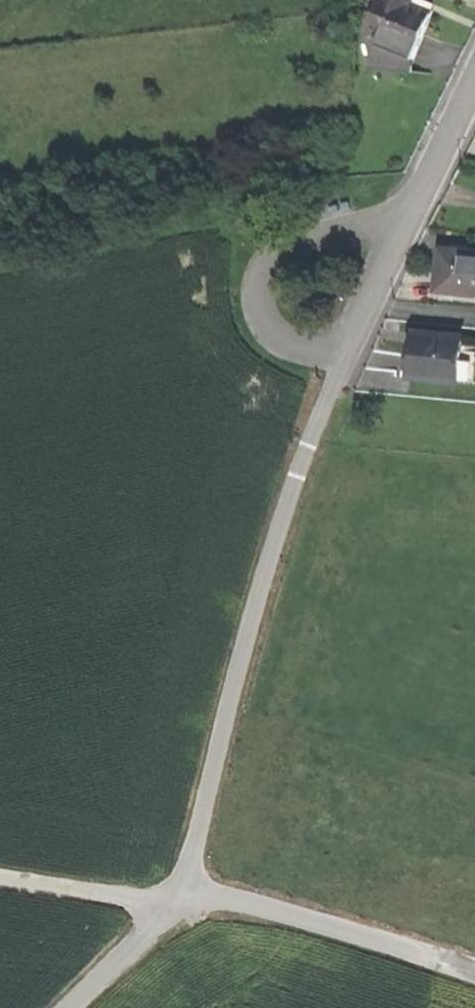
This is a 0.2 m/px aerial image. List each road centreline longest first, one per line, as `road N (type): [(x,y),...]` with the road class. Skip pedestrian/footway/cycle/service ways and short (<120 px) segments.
road 1 (unclassified): [(179,897),(268,565),(332,394)]
road 2 (residential): [(474,86),(332,394)]
road 3 (unclassified): [(474,972),(249,904),(179,897)]
road 4 (unclassified): [(179,897),(0,875)]
road 5 (unclassified): [(71,1007),(179,897)]

